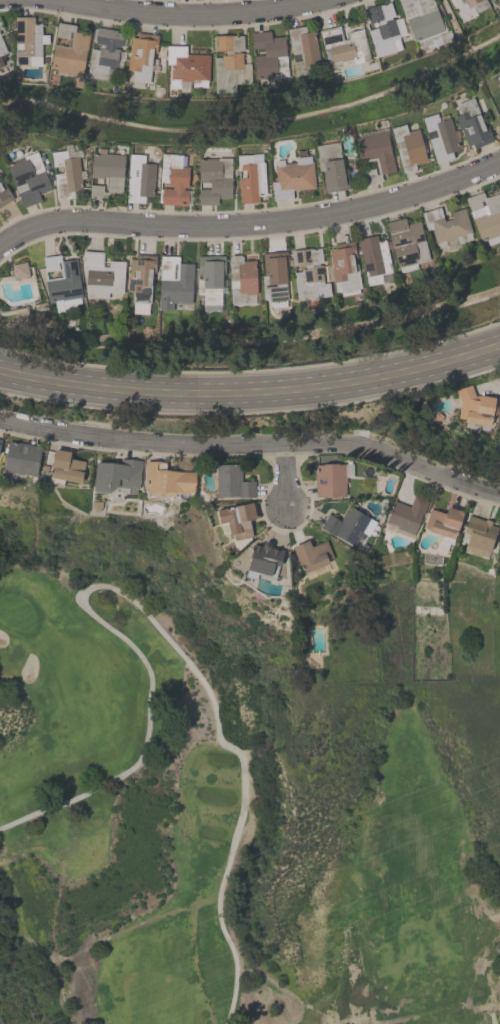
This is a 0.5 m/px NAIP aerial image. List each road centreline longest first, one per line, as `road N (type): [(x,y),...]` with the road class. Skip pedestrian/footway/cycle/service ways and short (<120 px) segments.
road 1 (track): [(226,1023),(234,959),(217,906),(243,795),(240,756),(221,740),(196,672),(112,587),(88,587),(82,604),(146,665),(148,713),(137,763),(0,826)]
road 2 (residential): [(0,249),(29,231),(68,223),(296,223),(385,205),(499,165)]
road 3 (residential): [(0,420),(141,442),(375,447),(499,495)]
road 4 (secondary): [(0,370),(165,393),(254,392),(344,384),(499,343)]
road 5 (residential): [(52,0),(196,19),(341,0)]

